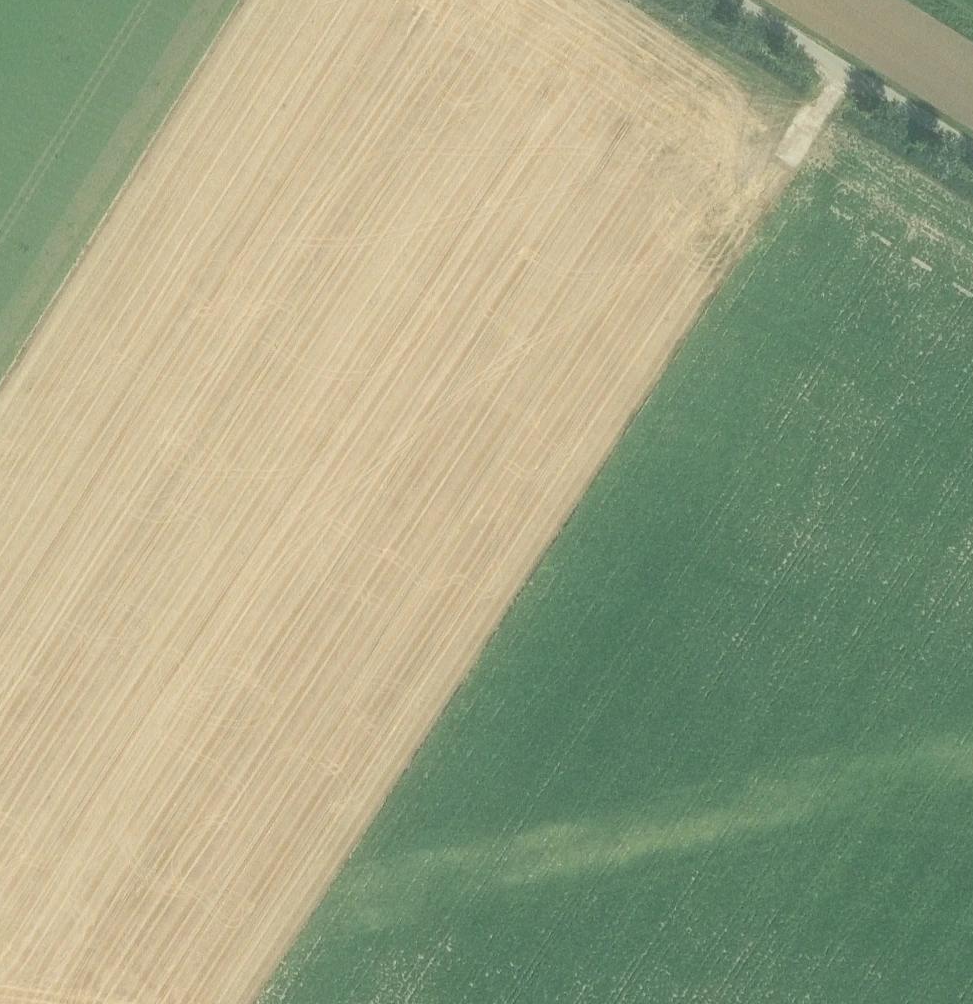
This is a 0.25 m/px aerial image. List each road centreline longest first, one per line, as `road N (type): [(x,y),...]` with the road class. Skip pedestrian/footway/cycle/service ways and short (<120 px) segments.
road 1 (unclassified): [(972,149),(736,0)]

